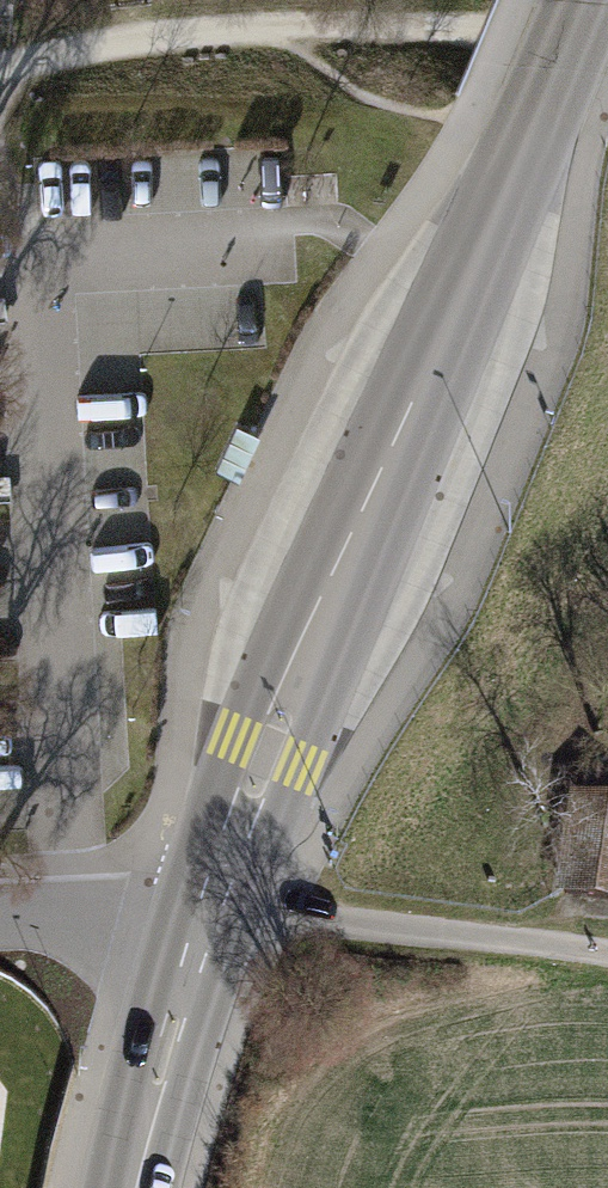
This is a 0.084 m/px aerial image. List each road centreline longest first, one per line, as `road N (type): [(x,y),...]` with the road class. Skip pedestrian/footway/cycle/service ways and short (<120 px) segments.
road 1 (secondary): [(588,0),(269,751),(199,947)]
road 2 (track): [(0,68),(213,34),(434,25),(607,41)]
road 3 (track): [(607,952),(289,908)]
road 4 (secondary): [(199,947),(135,1187)]
road 5 (residential): [(199,947),(60,915),(0,917)]

